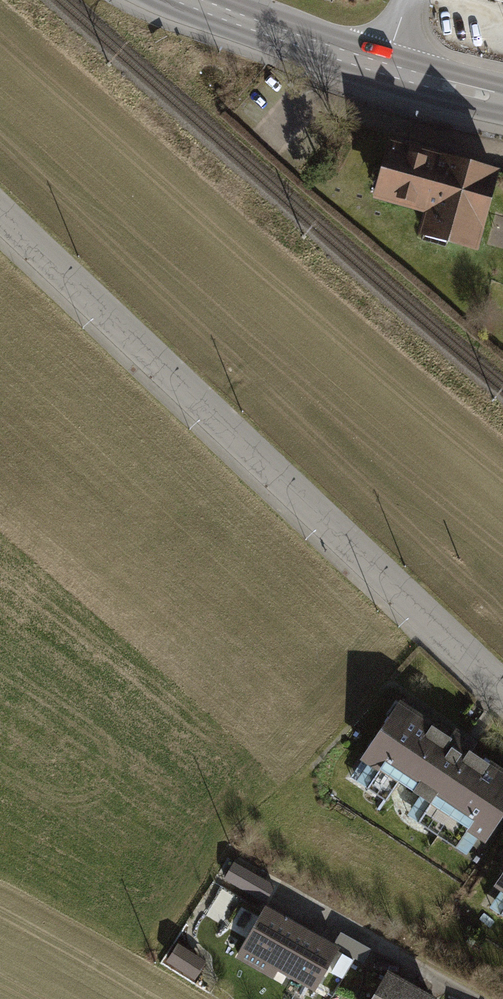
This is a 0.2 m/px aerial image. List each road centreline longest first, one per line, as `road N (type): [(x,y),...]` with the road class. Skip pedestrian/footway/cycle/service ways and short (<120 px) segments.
road 1 (residential): [(0,212),(502,689)]
road 2 (residential): [(469,998),(234,870)]
road 3 (primary): [(387,71),(181,0)]

